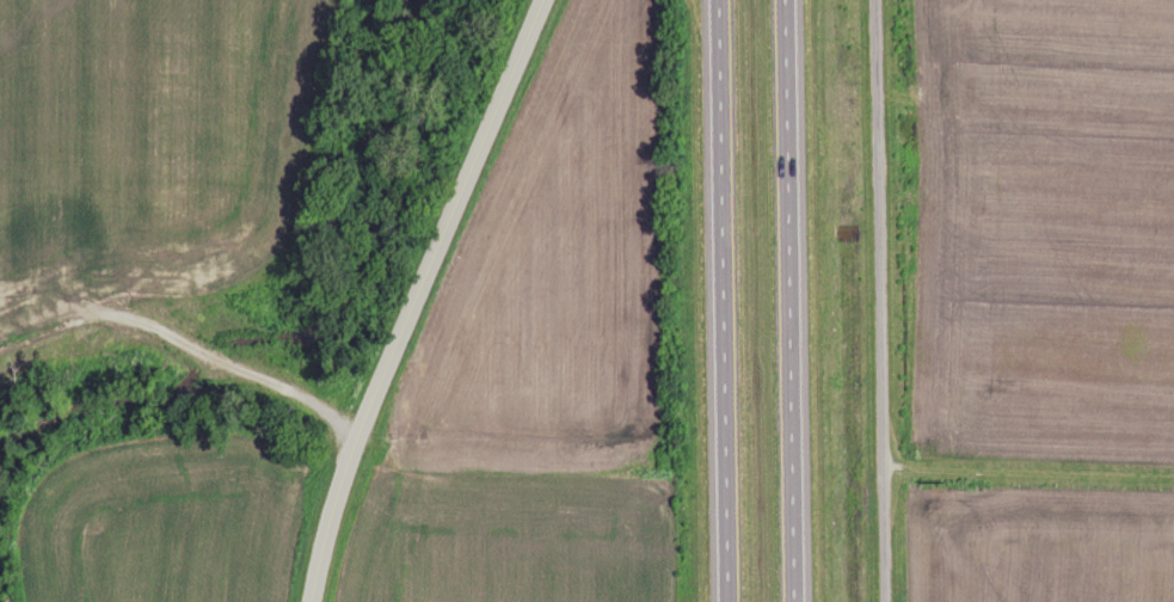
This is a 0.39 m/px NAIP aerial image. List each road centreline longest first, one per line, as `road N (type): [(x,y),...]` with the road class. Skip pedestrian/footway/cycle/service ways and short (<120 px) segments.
road 1 (motorway): [(717,0),(727,601)]
road 2 (motorway): [(801,601),(791,0)]
road 3 (residential): [(886,601),(877,0)]
road 4 (residential): [(351,462),(548,0)]
road 5 (residential): [(314,601),(351,462)]

